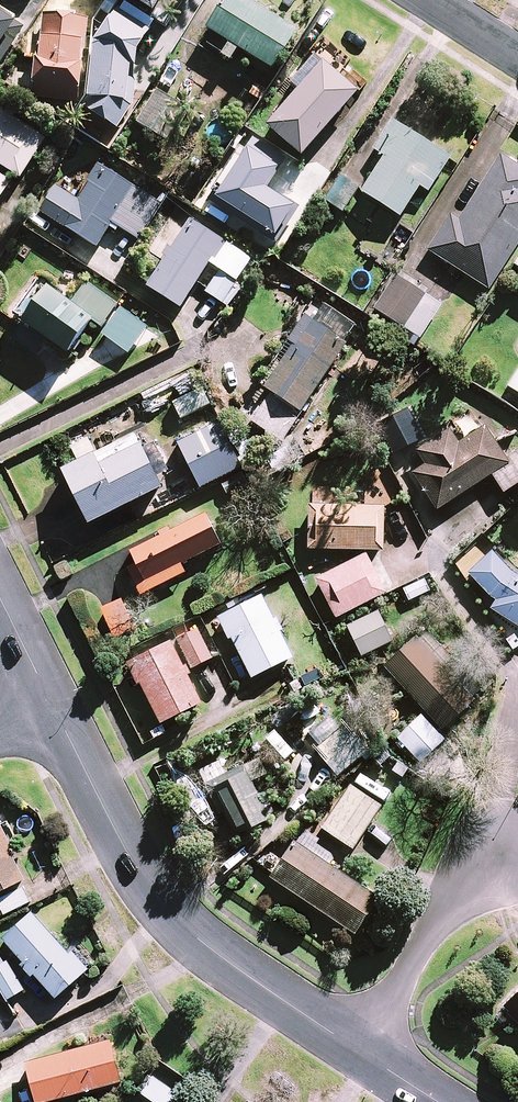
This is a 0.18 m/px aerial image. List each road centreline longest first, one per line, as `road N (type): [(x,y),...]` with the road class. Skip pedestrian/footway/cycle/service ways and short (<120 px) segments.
road 1 (residential): [(52,703),(154,901),(211,954),(362,1056)]
road 2 (residential): [(508,845),(406,972),(362,1056)]

